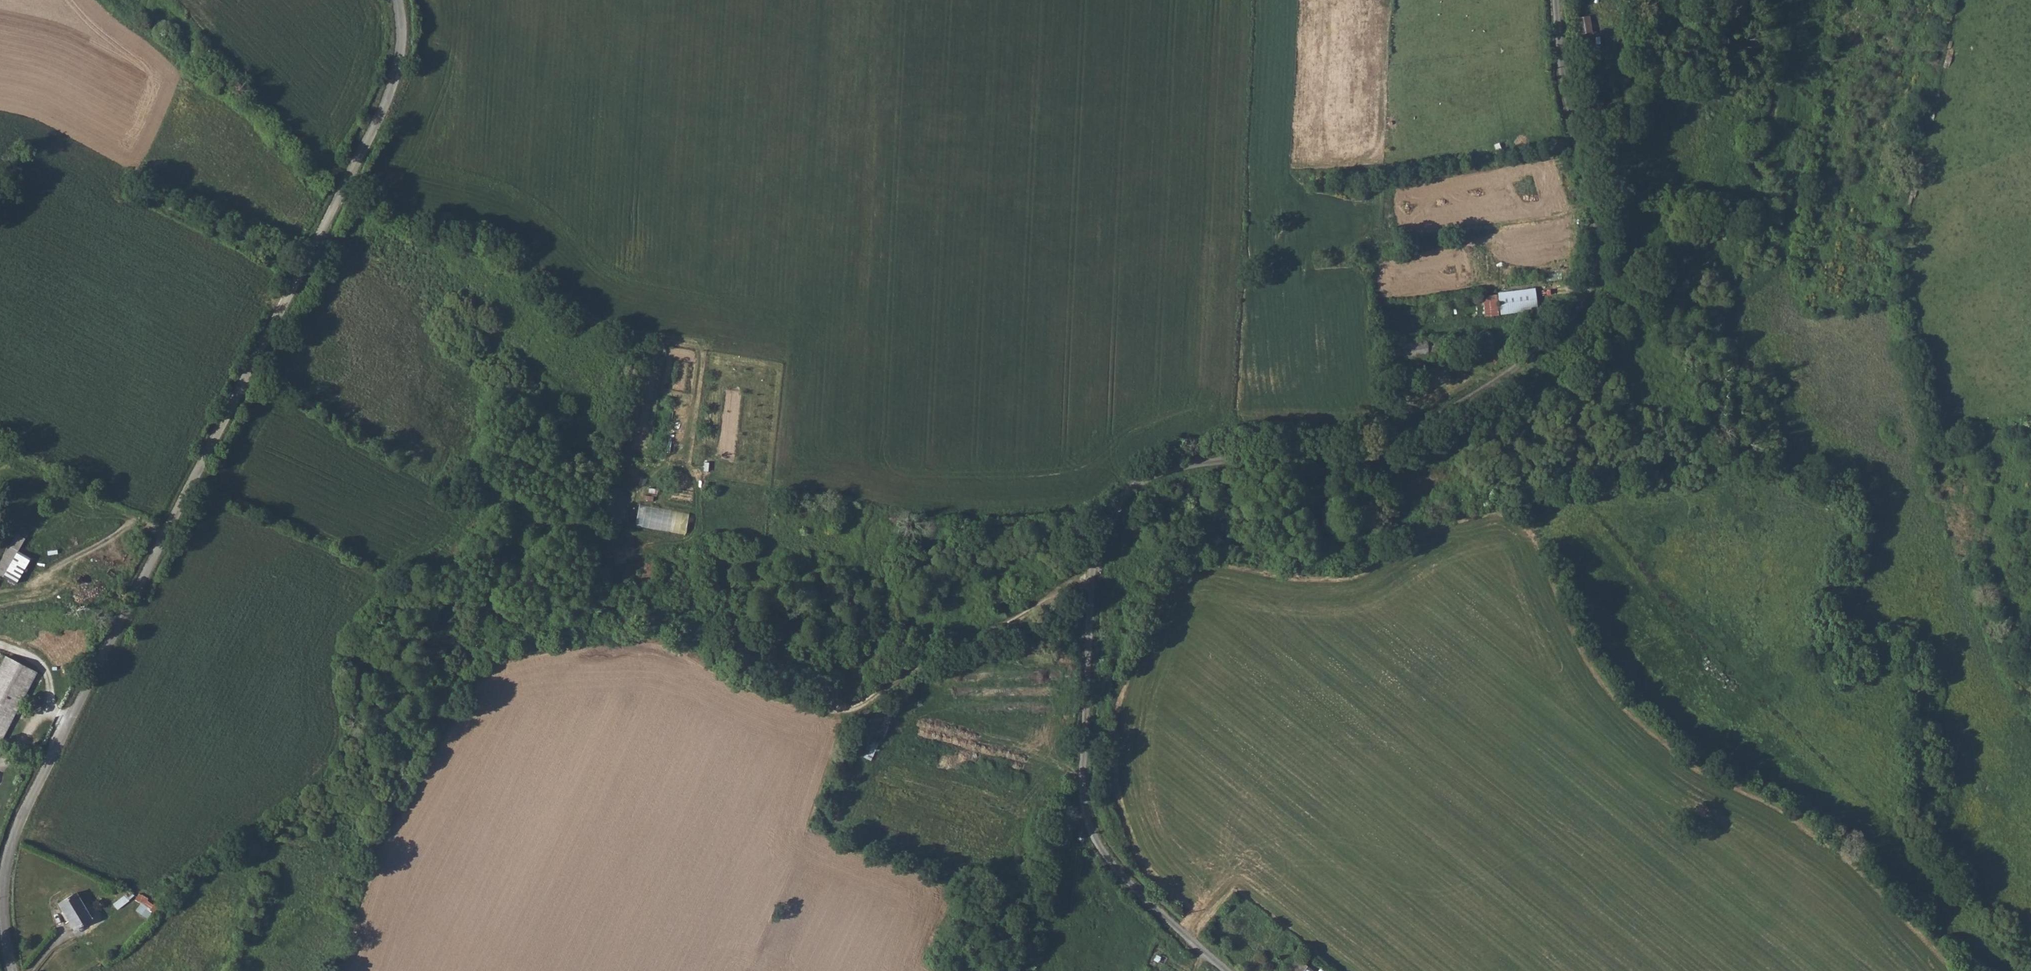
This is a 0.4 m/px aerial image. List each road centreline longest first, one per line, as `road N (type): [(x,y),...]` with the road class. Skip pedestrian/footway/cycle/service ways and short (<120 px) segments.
road 1 (unclassified): [(1559,0),(1565,76),(1599,229),(1596,262),(1564,321),(1523,358),(1394,435),(1159,462),(1124,485),(1096,528),(1085,668),(1086,794),(1094,827),(1224,970)]
road 2 (tertiary): [(13,970),(3,906),(14,833),(390,96),(401,41),(397,0)]
road 3 (track): [(760,970),(863,719),(894,684),(1087,585)]

